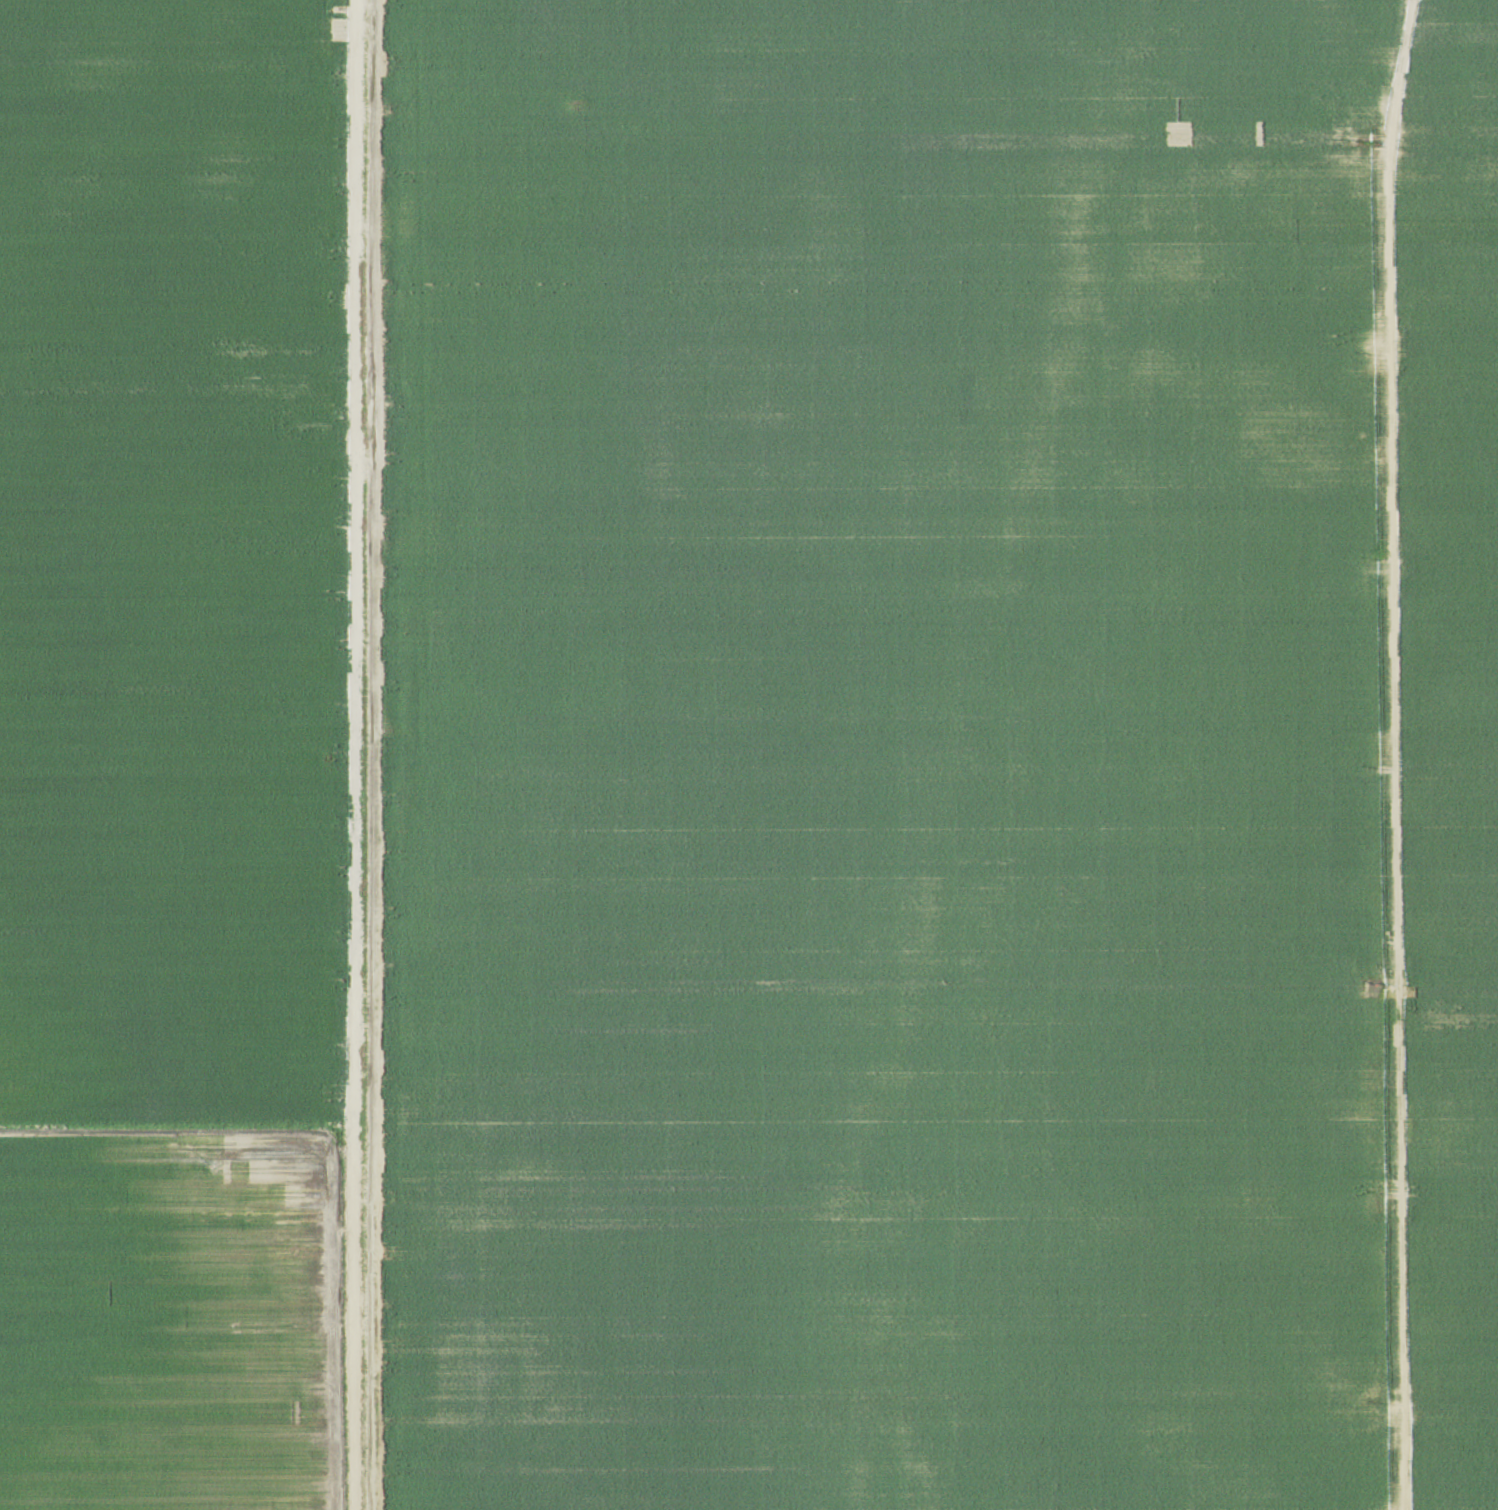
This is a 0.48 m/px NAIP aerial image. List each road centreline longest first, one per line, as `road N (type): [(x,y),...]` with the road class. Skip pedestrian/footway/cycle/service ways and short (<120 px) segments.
road 1 (residential): [(1404,0),(1379,212),(1379,971)]

